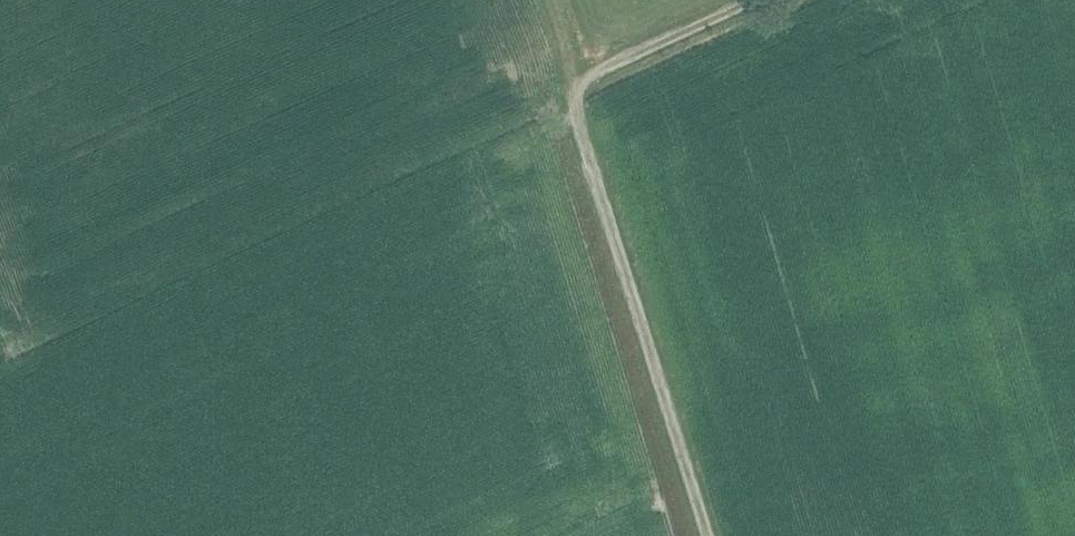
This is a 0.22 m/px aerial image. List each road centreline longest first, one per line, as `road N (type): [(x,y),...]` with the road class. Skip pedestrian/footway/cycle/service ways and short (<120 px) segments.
road 1 (track): [(578,89),(705,535)]
road 2 (track): [(578,89),(764,0)]

